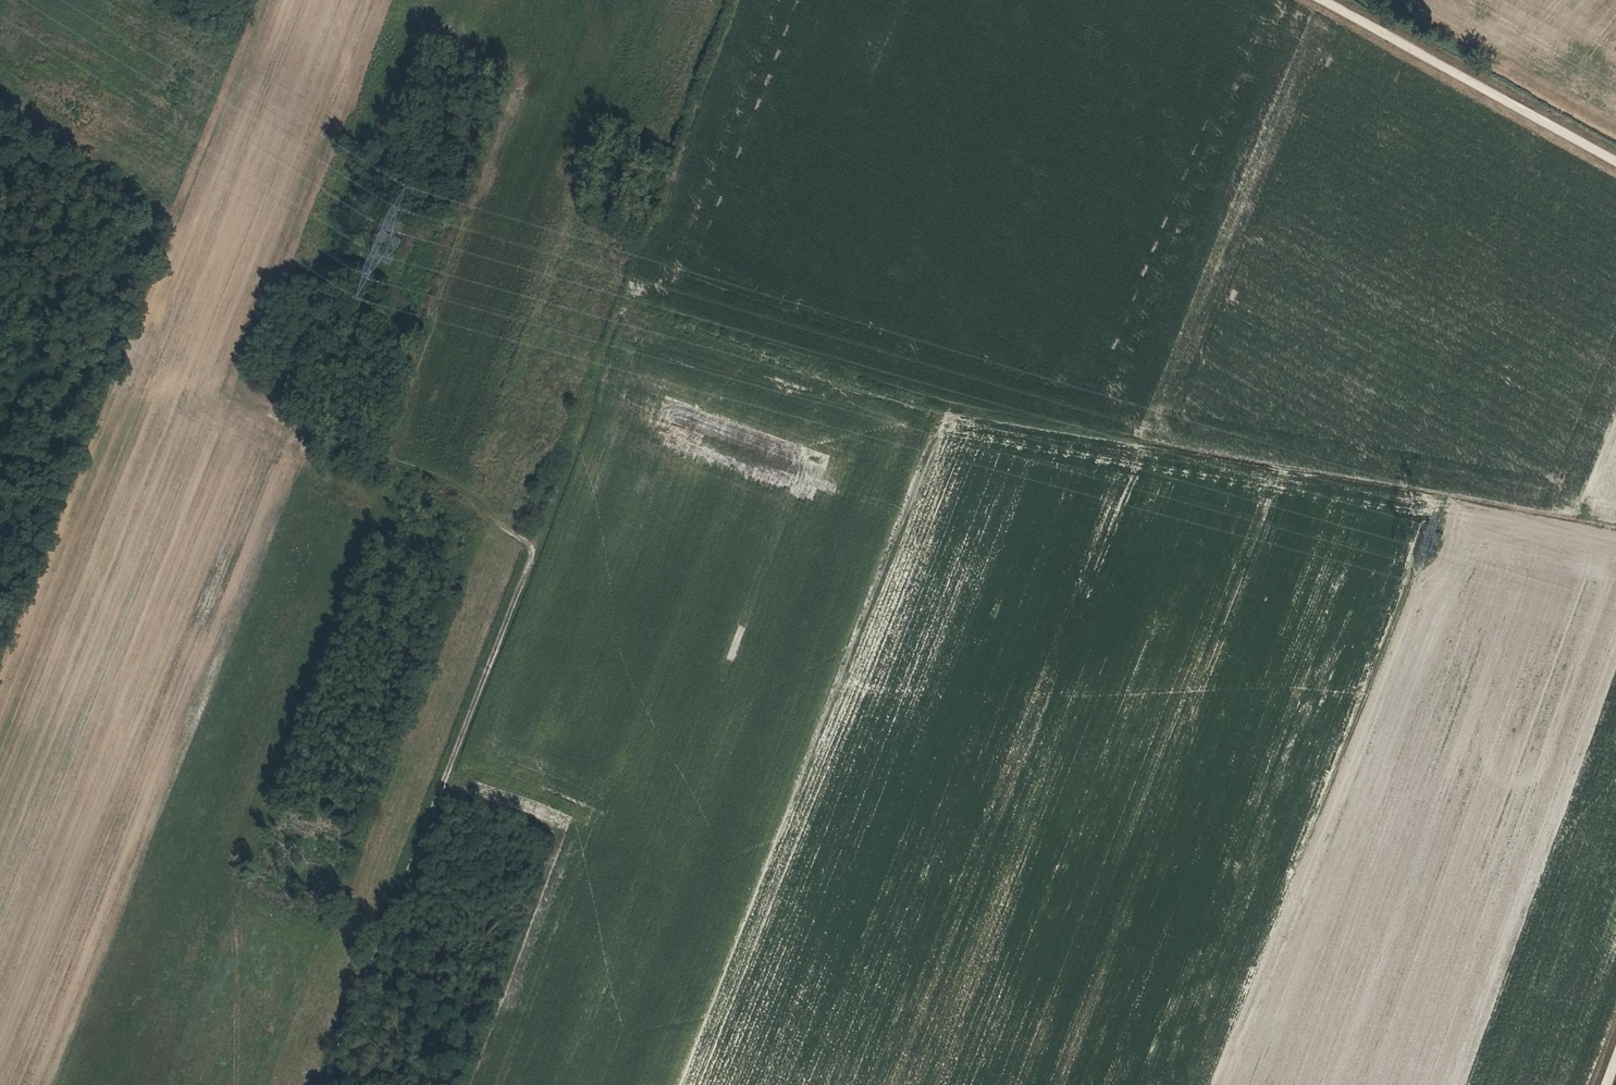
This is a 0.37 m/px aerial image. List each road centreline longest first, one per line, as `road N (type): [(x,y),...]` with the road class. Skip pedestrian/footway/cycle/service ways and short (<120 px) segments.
road 1 (track): [(1311,0),(1615,170)]

